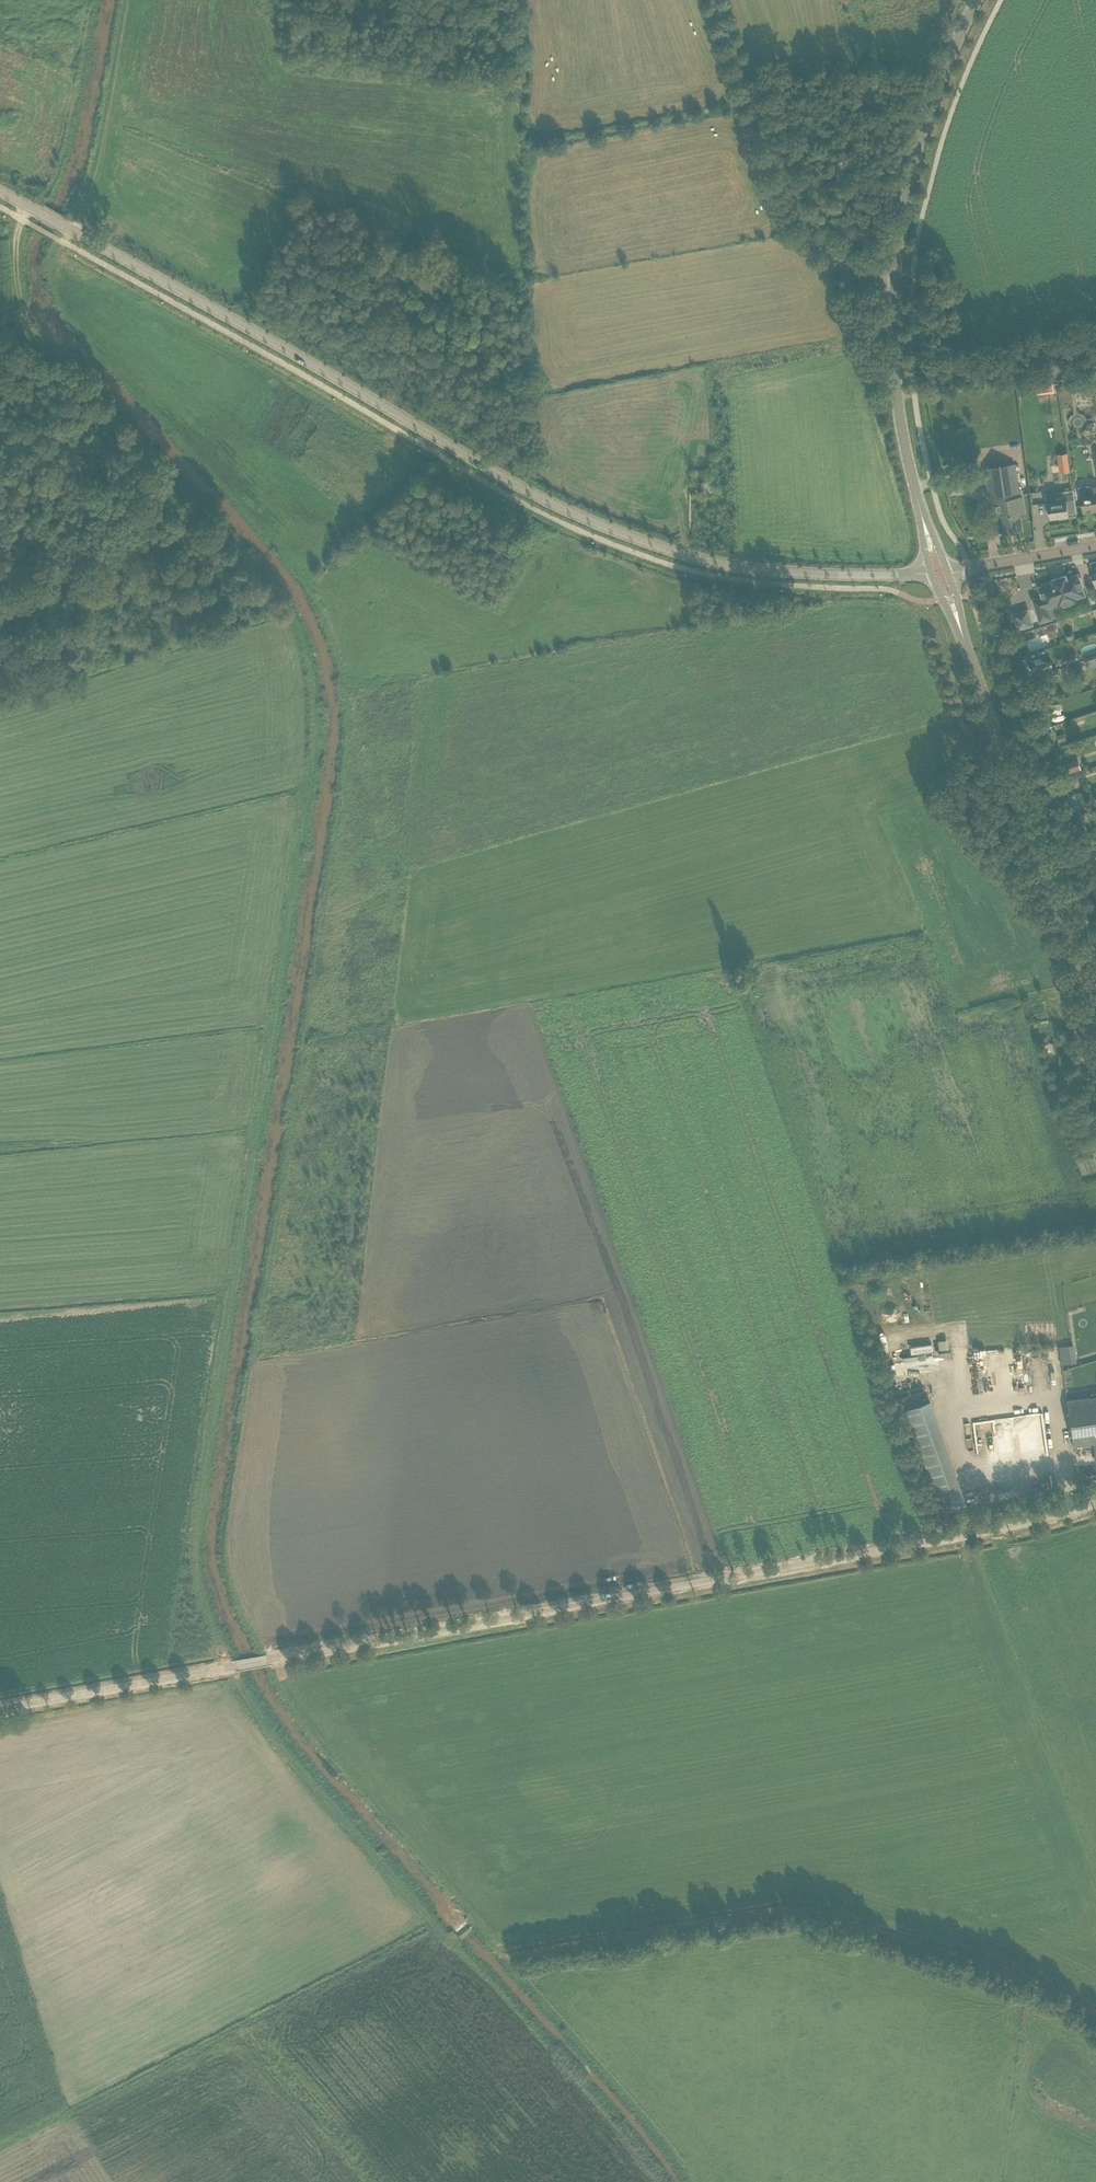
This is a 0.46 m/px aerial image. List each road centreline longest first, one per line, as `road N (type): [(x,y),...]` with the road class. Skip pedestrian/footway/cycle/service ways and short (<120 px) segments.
road 1 (unclassified): [(0,1708),(1095,1503)]
road 2 (tertiary): [(933,575),(800,575),(682,557),(606,530),(538,500),(0,191)]
road 3 (tertiary): [(1095,1009),(960,629)]
road 4 (unclassified): [(894,276),(836,264),(815,249),(713,0)]
road 5 (tertiary): [(894,276),(931,110),(977,0)]
road 6 (tertiary): [(923,519),(900,427),(894,276)]
road 7 (residential): [(966,569),(1095,548)]

